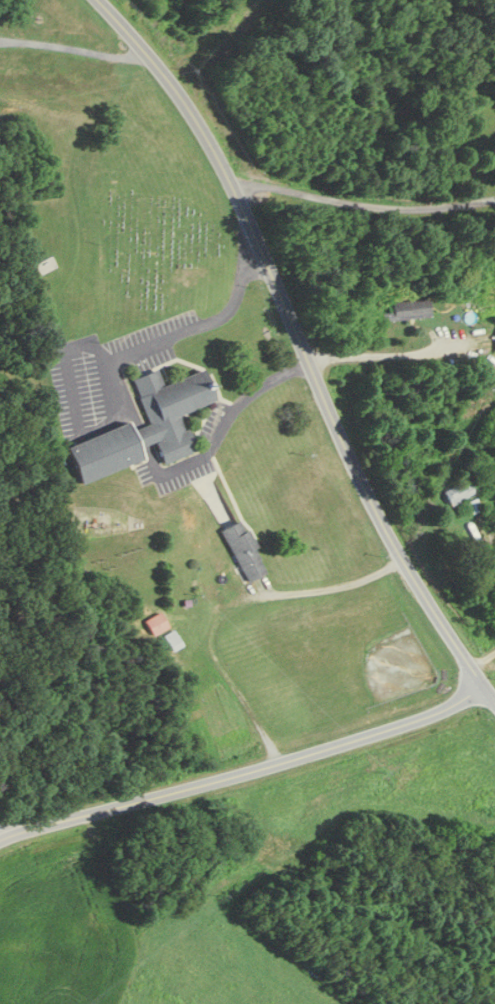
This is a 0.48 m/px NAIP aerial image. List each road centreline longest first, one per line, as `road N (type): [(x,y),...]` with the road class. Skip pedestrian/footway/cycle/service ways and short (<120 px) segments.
road 1 (residential): [(494,699),(375,507),(217,158),(162,74),(98,0)]
road 2 (residential): [(0,839),(391,728),(485,686)]

